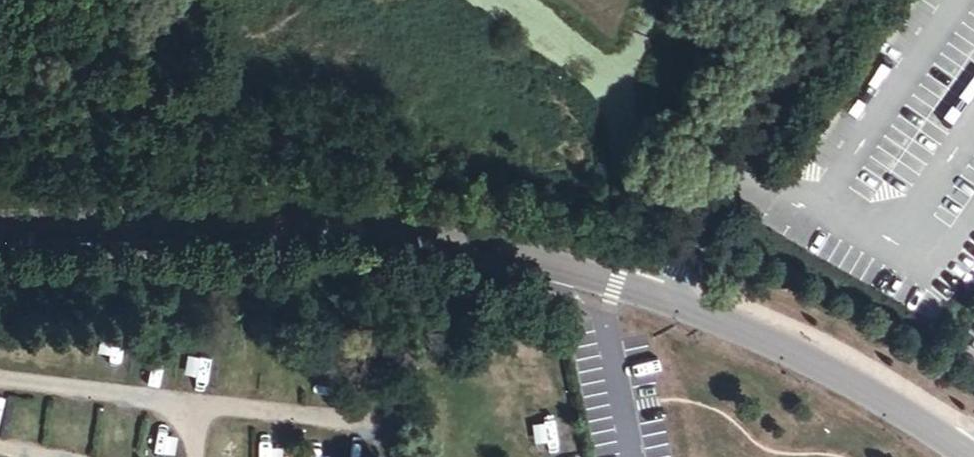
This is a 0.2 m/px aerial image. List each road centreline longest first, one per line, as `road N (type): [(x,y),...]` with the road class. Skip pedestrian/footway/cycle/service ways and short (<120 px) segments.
road 1 (secondary): [(0,227),(243,227),(511,252),(777,344),(973,455)]
road 2 (track): [(730,172),(851,0)]

